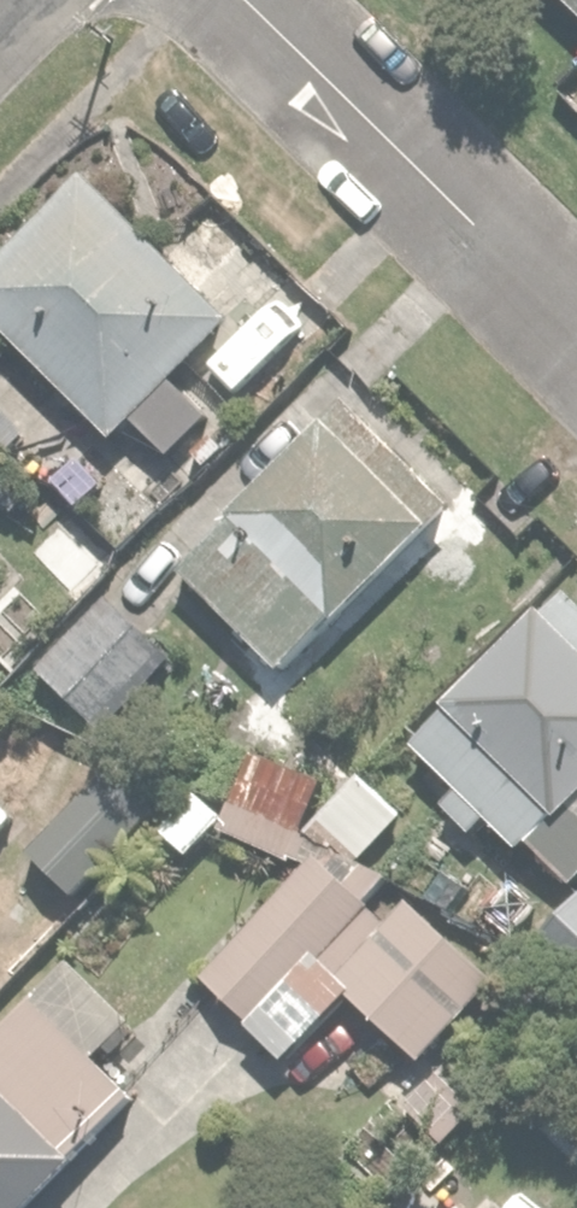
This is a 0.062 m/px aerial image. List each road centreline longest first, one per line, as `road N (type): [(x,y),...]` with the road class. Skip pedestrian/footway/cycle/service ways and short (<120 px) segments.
road 1 (residential): [(257,0),(576,319)]

